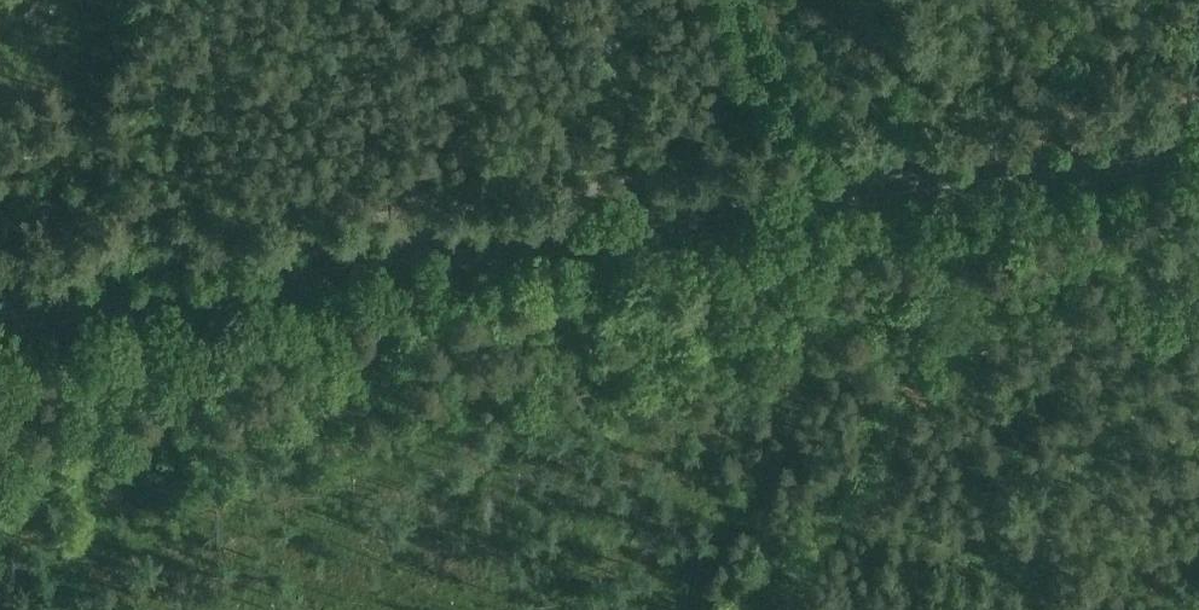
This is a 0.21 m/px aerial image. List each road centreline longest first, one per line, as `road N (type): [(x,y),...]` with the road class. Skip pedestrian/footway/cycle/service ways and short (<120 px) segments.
road 1 (primary): [(0,313),(1198,152)]

